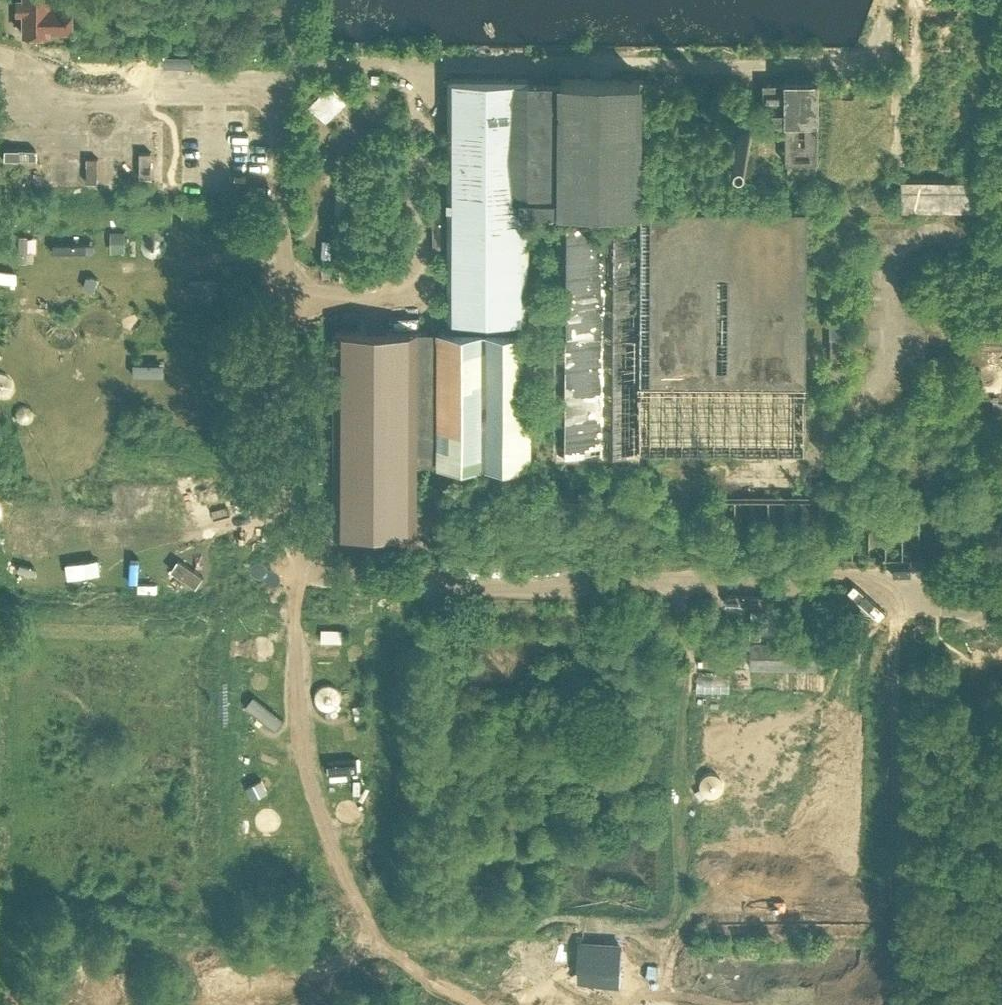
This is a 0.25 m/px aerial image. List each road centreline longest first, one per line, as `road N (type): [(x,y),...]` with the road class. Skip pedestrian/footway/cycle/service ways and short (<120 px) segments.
road 1 (track): [(387,584),(382,925)]

